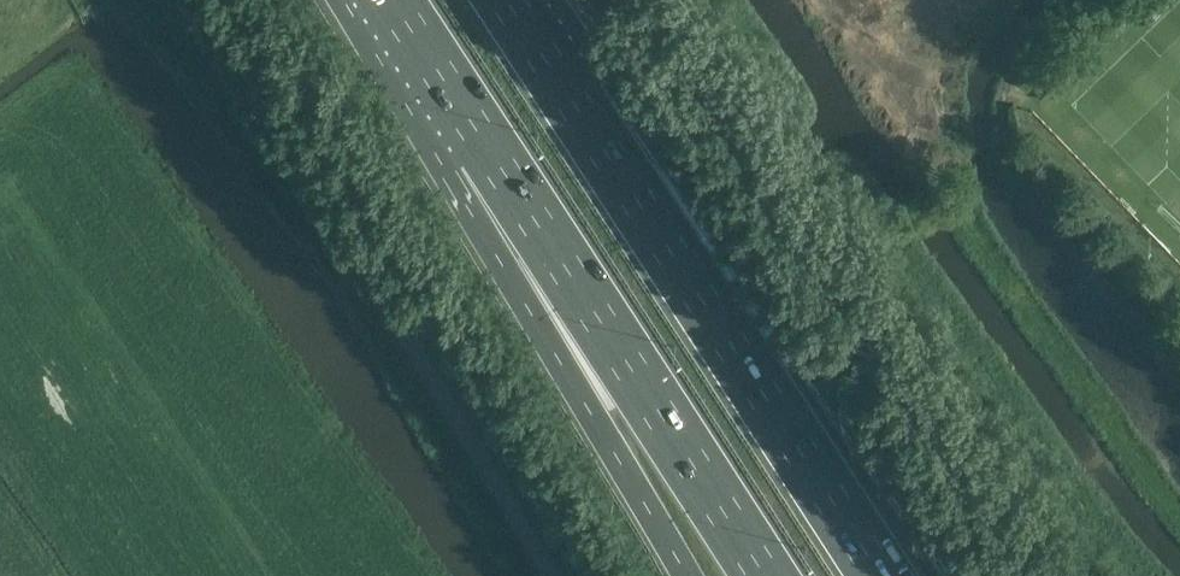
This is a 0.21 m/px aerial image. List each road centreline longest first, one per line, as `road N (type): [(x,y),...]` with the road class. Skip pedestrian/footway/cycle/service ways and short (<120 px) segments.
road 1 (motorway): [(966,575),(805,361),(559,81)]
road 2 (motorway): [(875,575),(559,81)]
road 3 (motorway): [(488,149),(766,575)]
road 4 (motorway): [(488,149),(596,419),(683,575)]
road 5 (motorway): [(390,0),(488,149)]

